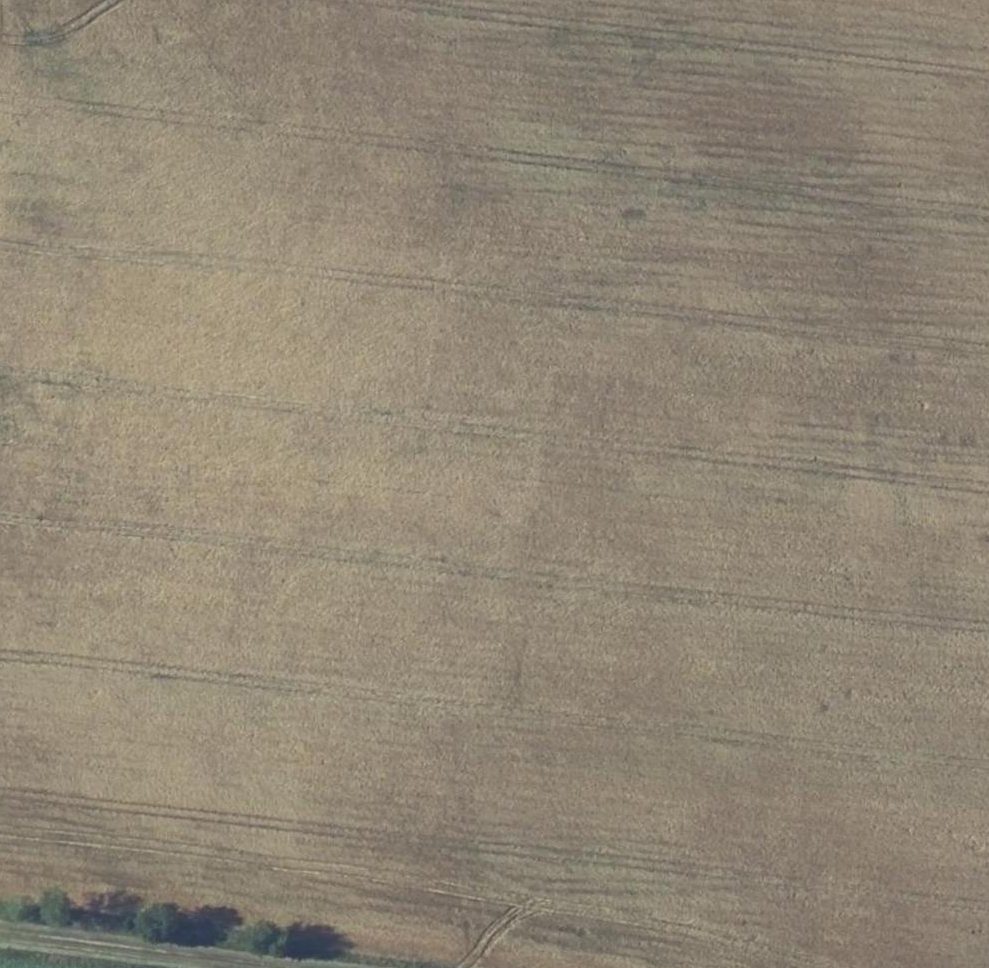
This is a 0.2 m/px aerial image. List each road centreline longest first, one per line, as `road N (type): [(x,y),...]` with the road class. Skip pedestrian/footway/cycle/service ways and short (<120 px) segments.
road 1 (track): [(0,929),(319,967)]

